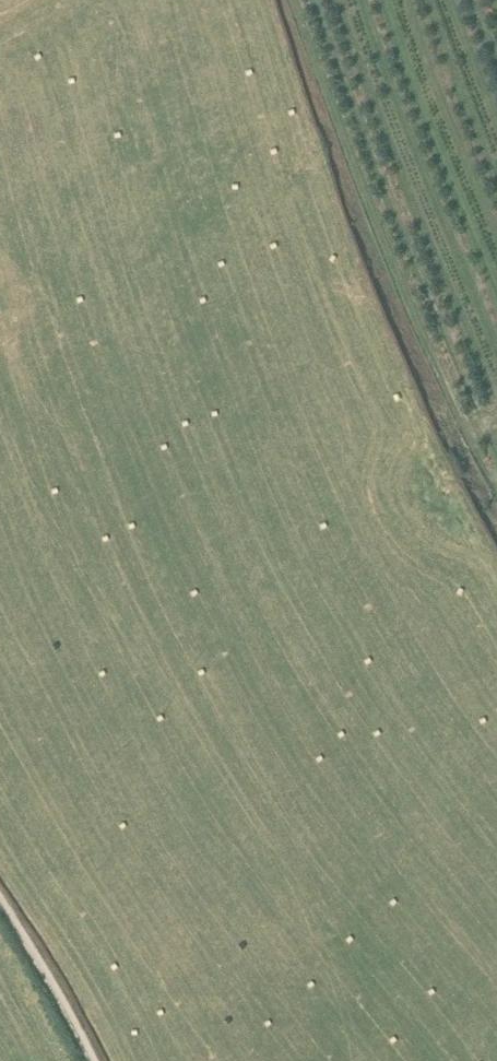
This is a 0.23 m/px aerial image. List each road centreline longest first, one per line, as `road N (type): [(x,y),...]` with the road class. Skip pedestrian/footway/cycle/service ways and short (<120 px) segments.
road 1 (track): [(92,1060),(0,901)]

